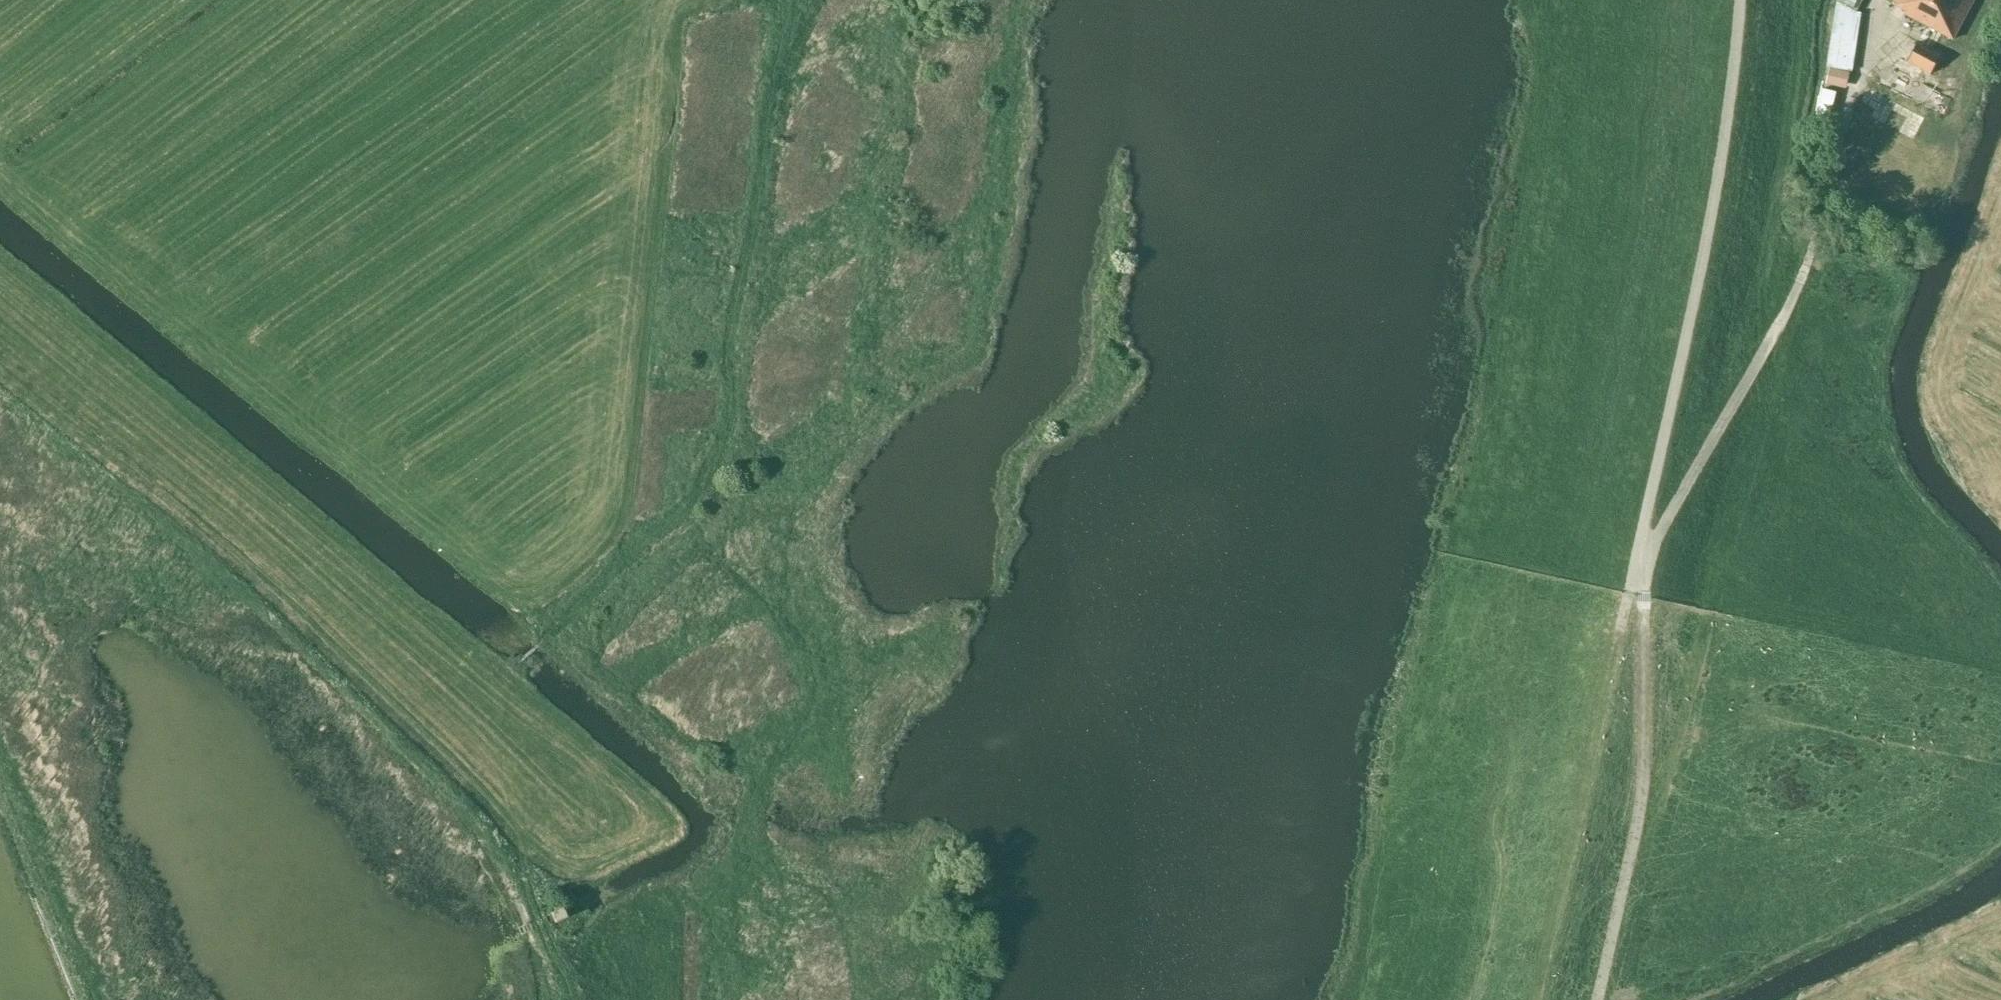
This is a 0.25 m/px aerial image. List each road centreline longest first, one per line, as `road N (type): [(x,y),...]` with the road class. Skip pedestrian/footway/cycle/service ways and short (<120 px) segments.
road 1 (unclassified): [(1638,548),(1701,265),(1739,0)]
road 2 (unclassified): [(1596,999),(1640,805),(1638,548)]
road 3 (unclassified): [(1638,548),(1658,532),(1799,282)]
road 4 (track): [(1841,129),(1799,282)]

